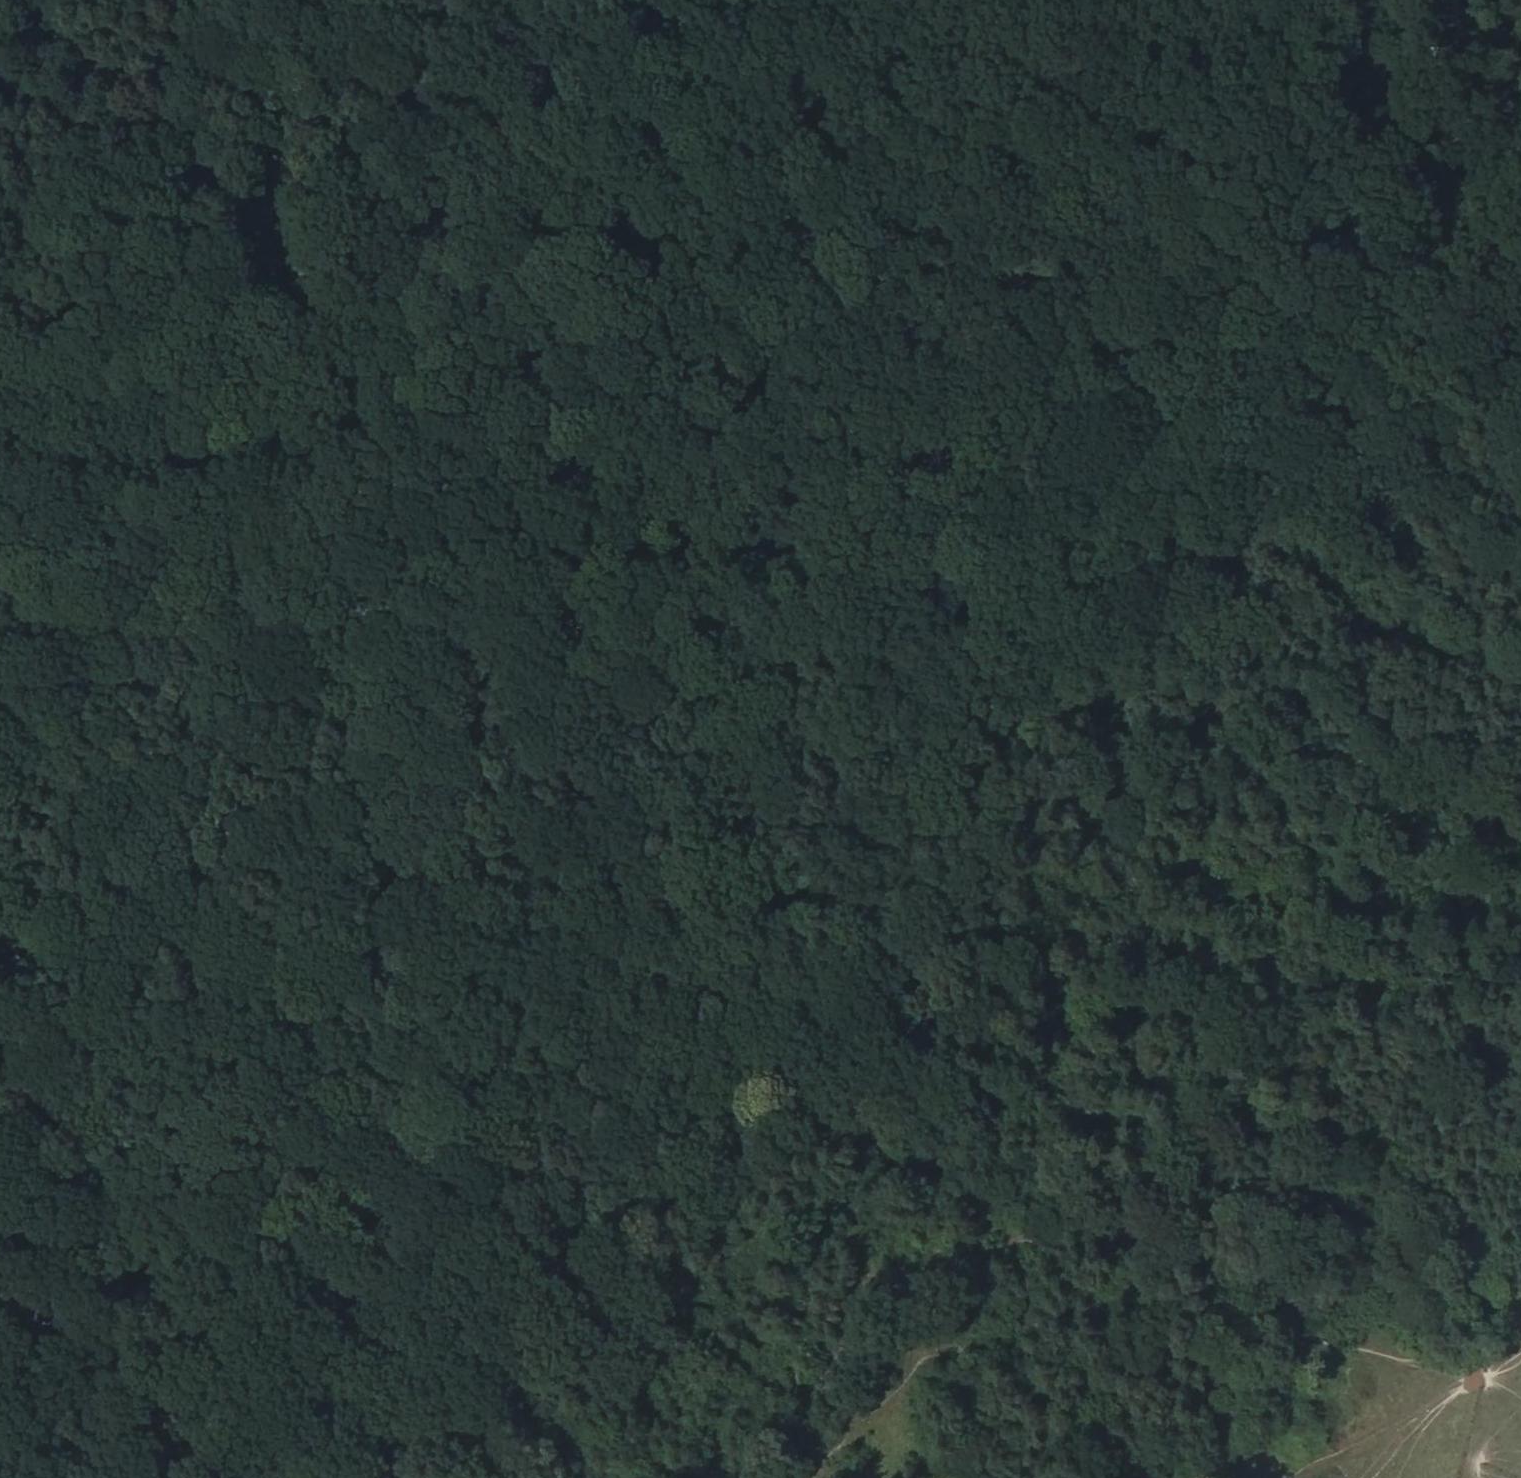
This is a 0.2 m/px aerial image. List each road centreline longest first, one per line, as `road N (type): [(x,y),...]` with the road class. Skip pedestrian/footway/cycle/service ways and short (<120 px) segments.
road 1 (track): [(1520,130),(1367,0)]

